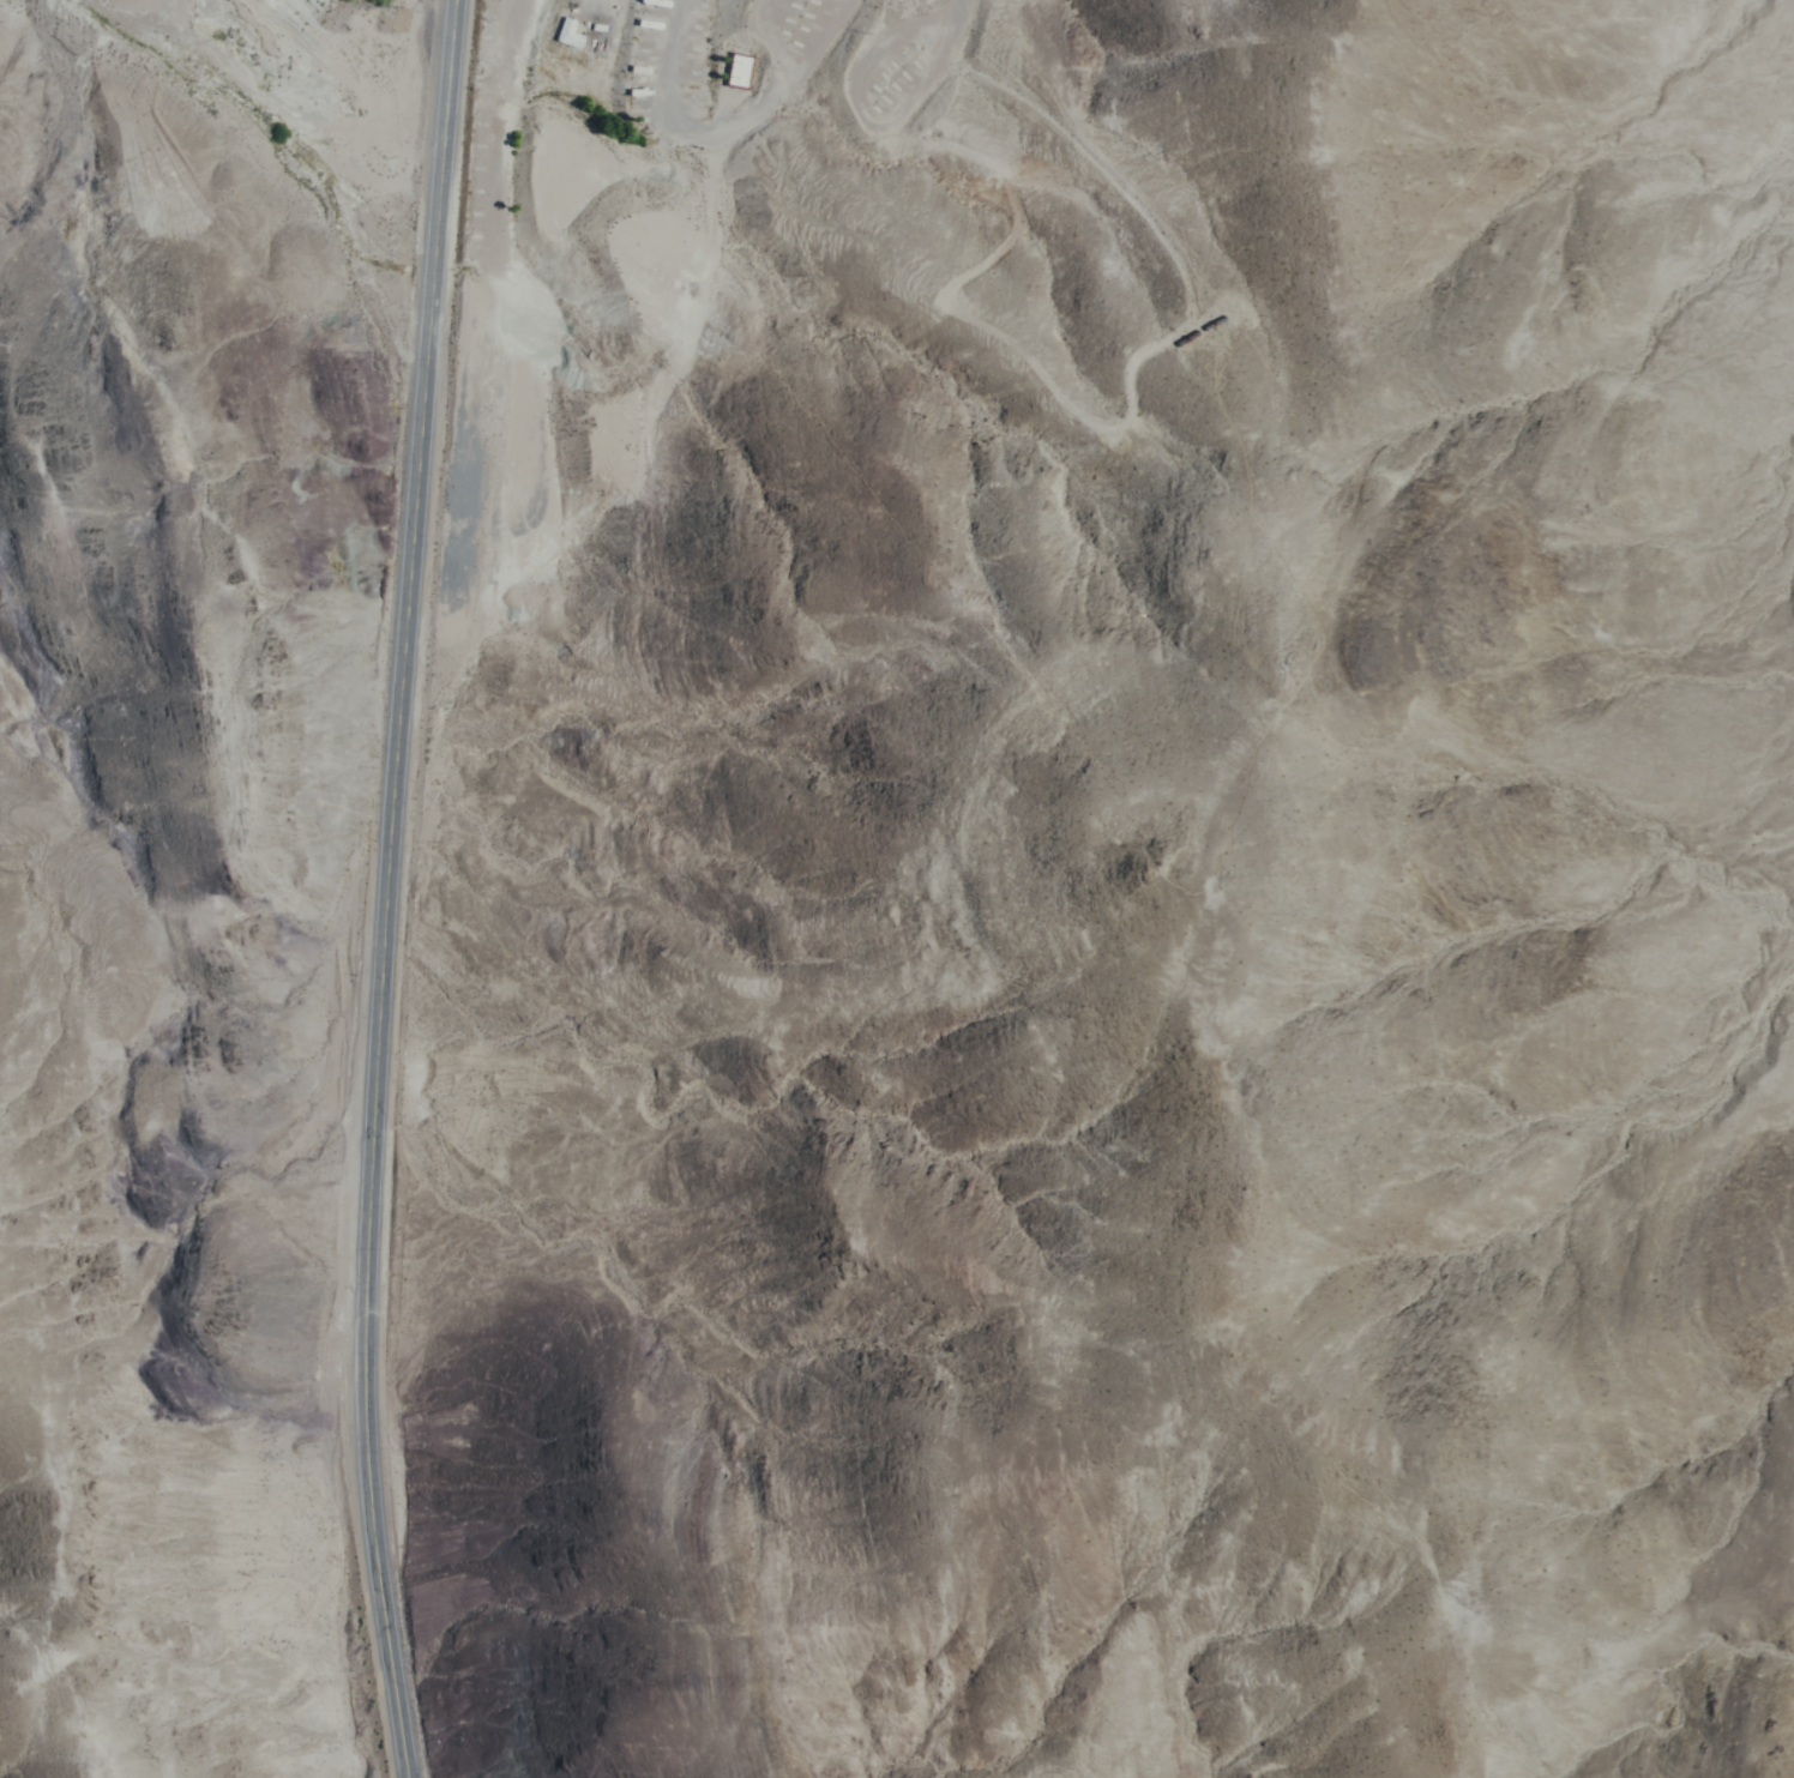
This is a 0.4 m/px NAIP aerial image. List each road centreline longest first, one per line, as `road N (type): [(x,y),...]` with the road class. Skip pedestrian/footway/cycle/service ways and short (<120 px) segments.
road 1 (tertiary): [(406,1777),(371,1509),(367,1267),(456,0)]
road 2 (track): [(80,0),(113,18),(187,37),(223,67),(325,121),(443,139)]

